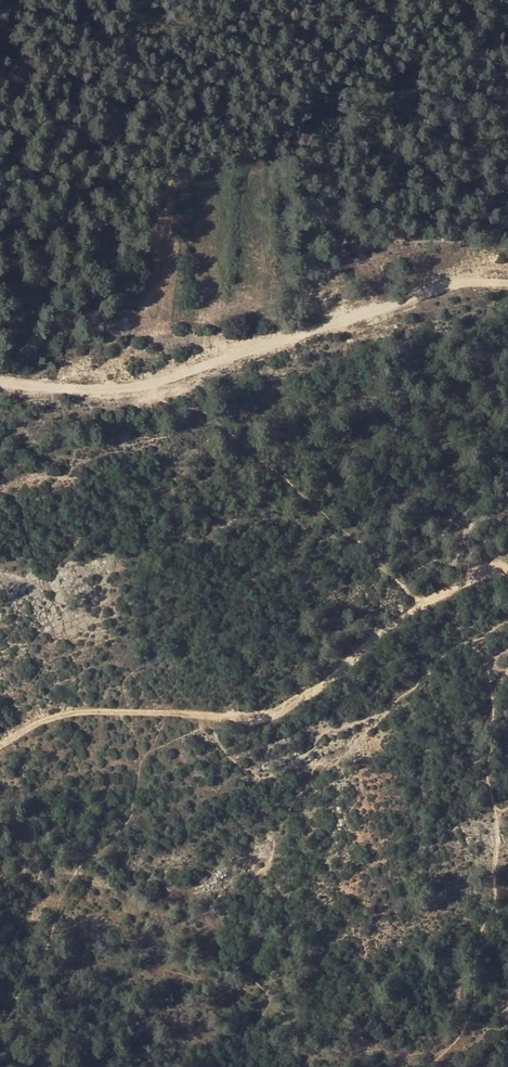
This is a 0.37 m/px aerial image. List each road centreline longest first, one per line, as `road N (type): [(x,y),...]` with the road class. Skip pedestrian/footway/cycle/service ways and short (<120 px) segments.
road 1 (track): [(0,748),(57,715),(99,708),(252,720),(280,714),(329,682),(392,617),(493,561),(507,571)]
road 2 (track): [(0,383),(144,391),(449,283),(507,283)]

